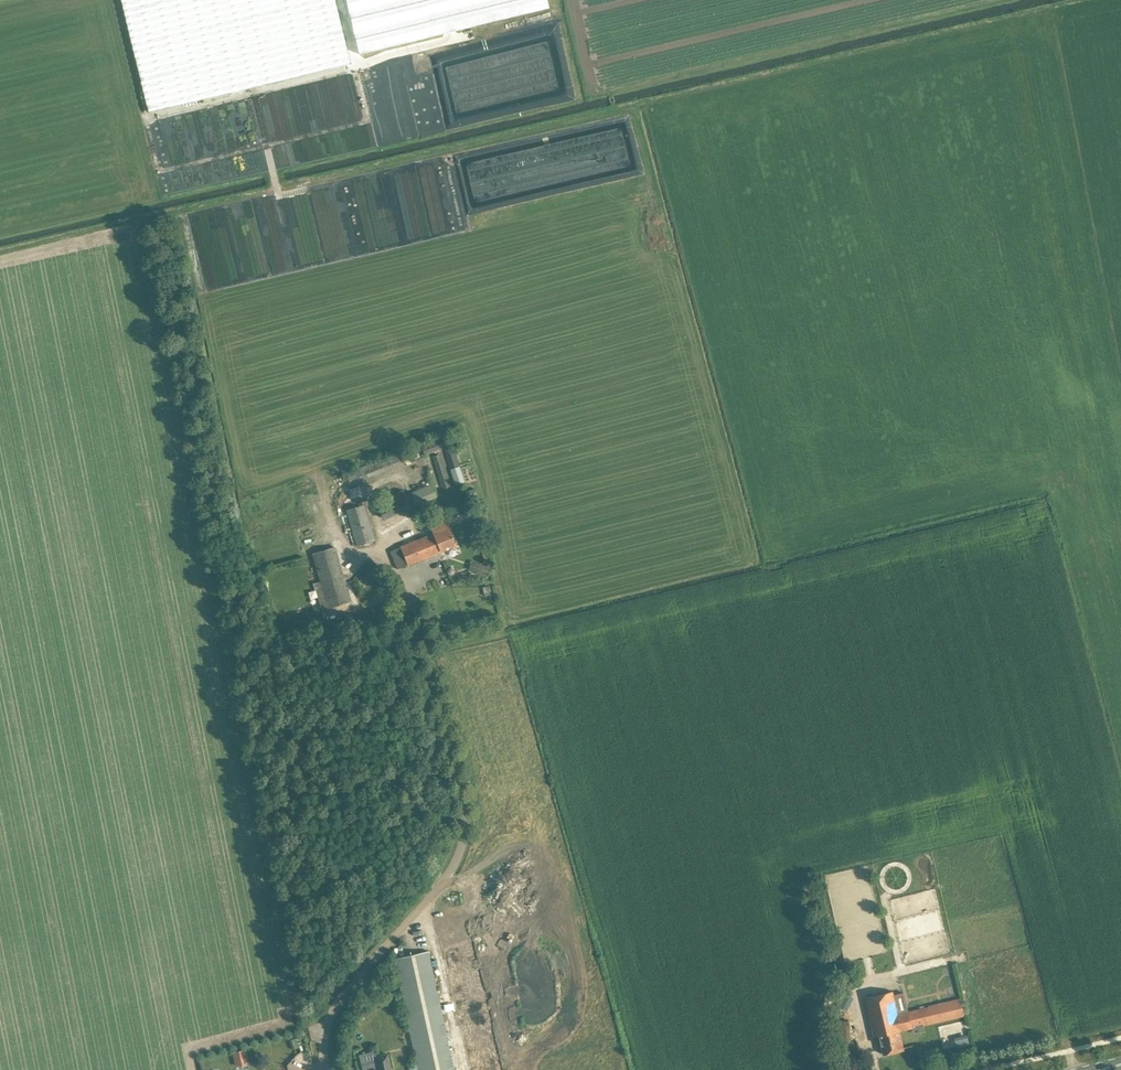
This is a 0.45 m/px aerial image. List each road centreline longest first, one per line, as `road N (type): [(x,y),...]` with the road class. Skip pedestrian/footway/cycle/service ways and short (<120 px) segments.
road 1 (unclassified): [(328,1069),(327,1031),(336,1011),(454,873),(469,841),(417,597)]

